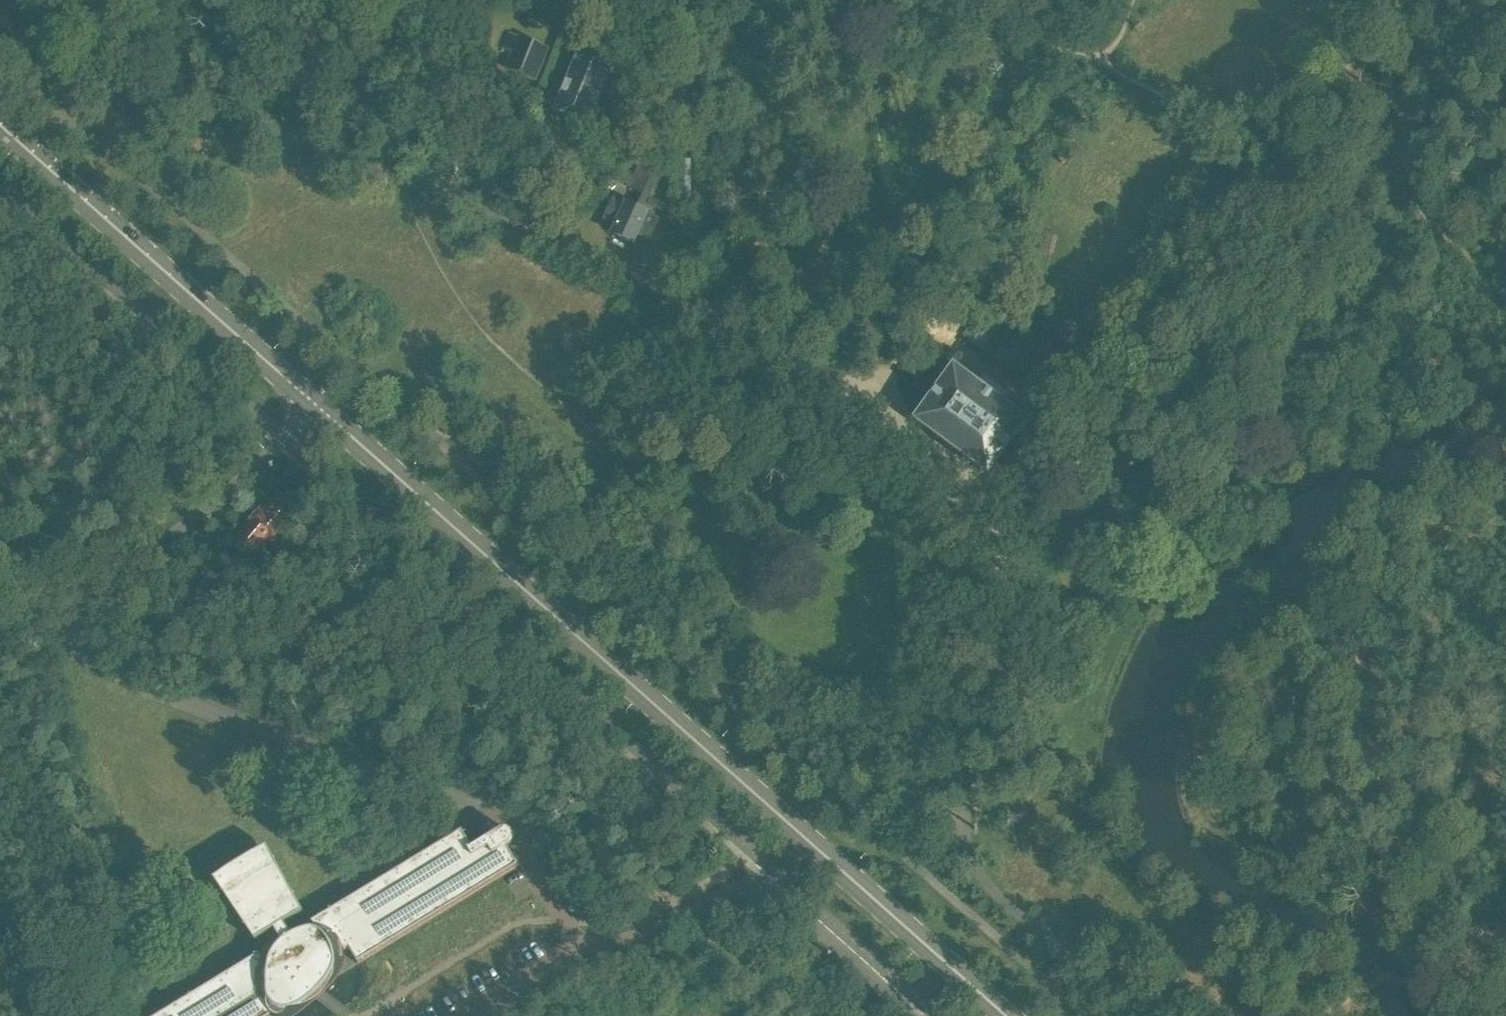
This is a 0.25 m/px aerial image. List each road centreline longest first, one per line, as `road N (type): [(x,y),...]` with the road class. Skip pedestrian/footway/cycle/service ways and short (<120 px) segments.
road 1 (primary): [(0,127),(1009,1015)]

